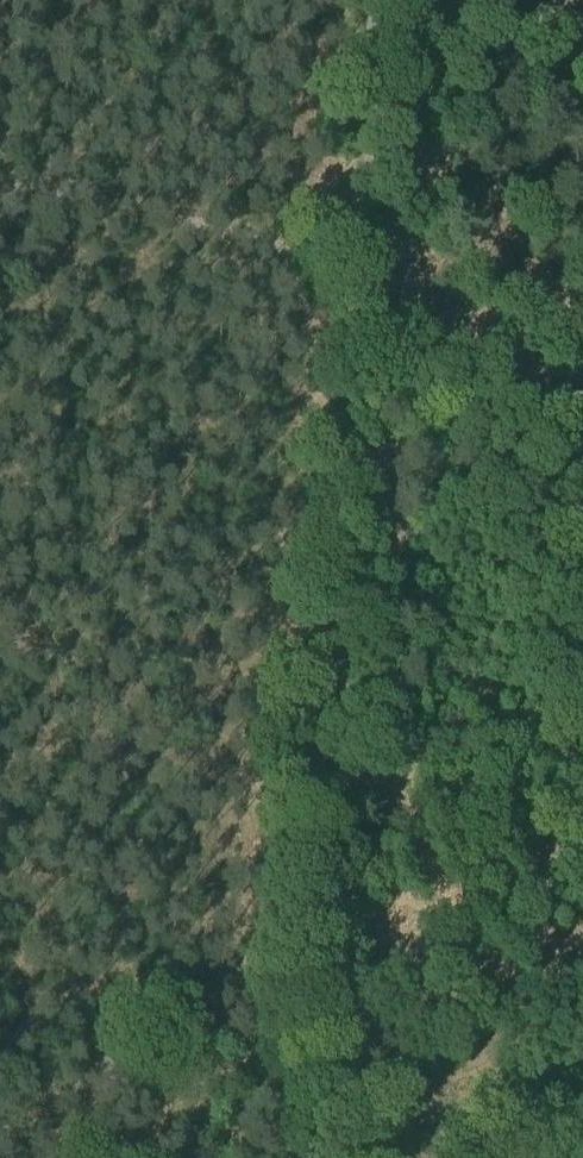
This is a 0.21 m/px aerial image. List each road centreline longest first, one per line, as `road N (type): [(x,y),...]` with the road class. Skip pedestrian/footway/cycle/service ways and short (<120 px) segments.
road 1 (track): [(375,0),(333,671),(327,992),(309,1103),(311,1157)]
road 2 (track): [(582,640),(511,430),(500,407),(458,366),(264,239),(0,184)]
road 3 (track): [(582,1119),(163,1086),(78,1049),(0,1040)]

